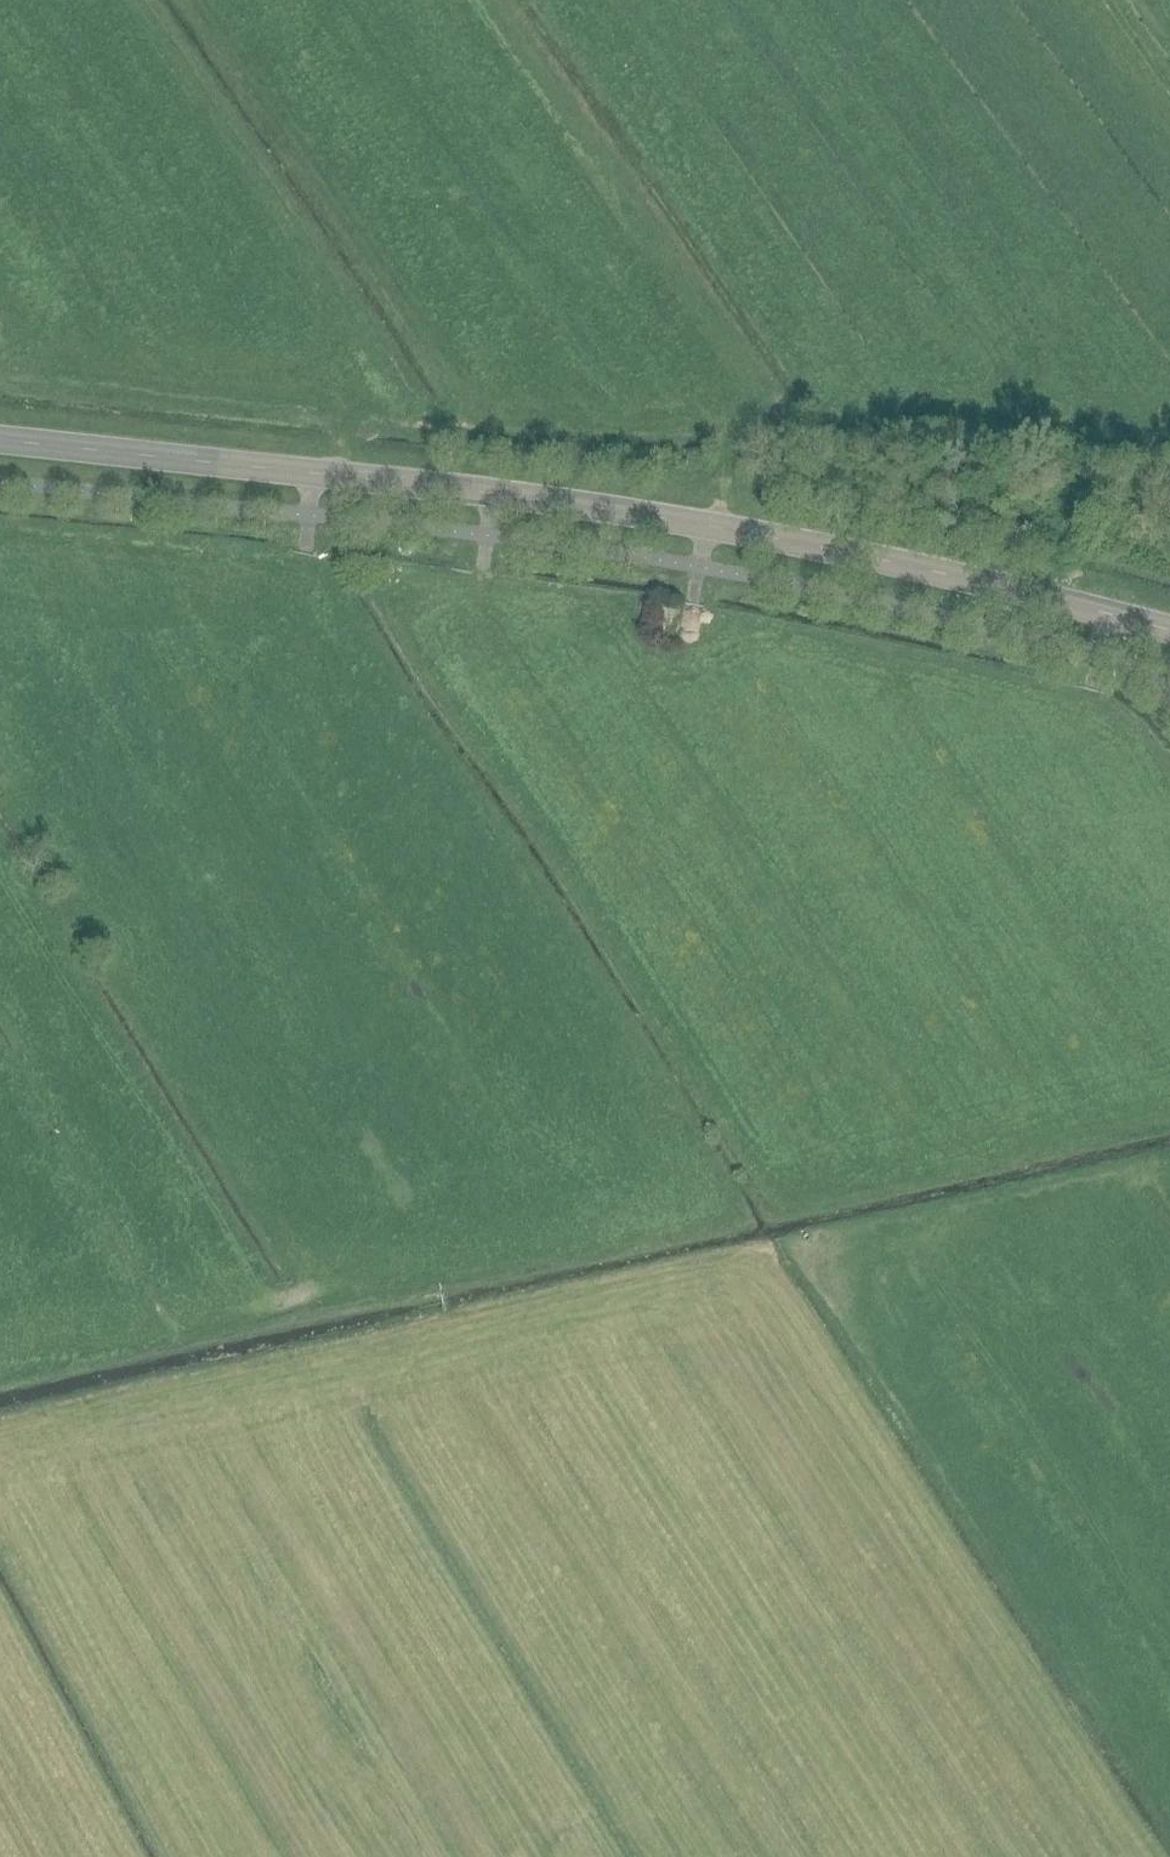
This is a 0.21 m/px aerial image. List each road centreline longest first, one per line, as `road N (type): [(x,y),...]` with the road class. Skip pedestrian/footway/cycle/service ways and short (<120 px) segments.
road 1 (tertiary): [(0,439),(446,485),(694,524),(975,577),(1169,629)]

